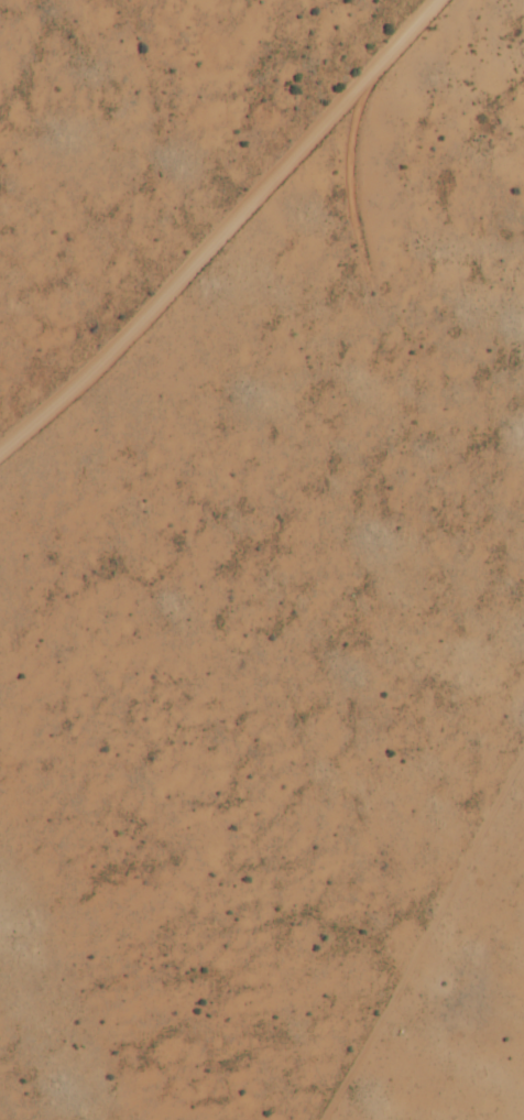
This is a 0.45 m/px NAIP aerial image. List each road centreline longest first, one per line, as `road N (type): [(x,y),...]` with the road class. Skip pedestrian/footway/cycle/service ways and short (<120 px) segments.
road 1 (residential): [(36,420),(242,1119)]
road 2 (residential): [(0,451),(127,337),(437,0)]
road 3 (track): [(326,1119),(523,745)]

